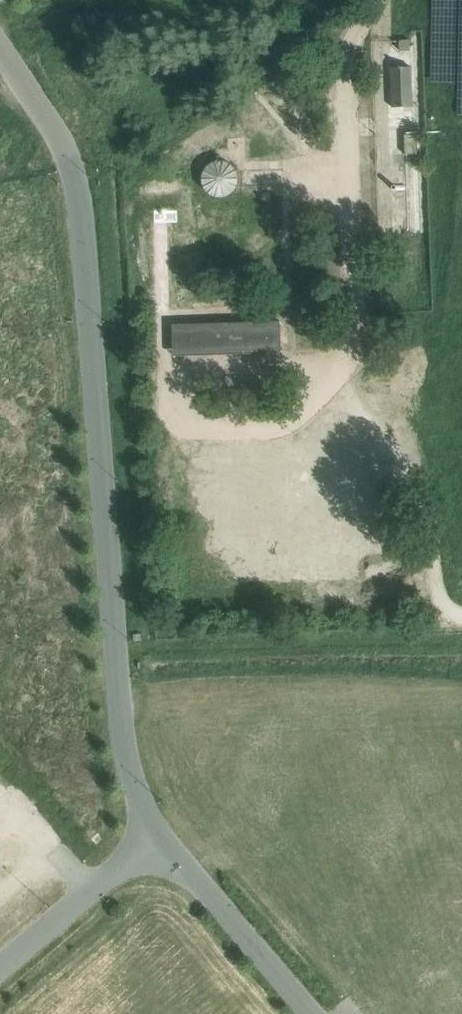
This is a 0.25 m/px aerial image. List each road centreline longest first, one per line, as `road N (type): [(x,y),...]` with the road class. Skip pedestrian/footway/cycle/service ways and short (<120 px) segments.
road 1 (unclassified): [(157,833),(138,797),(121,727),(79,195),(59,137),(0,50)]
road 2 (tertiary): [(311,1013),(157,833)]
road 3 (tertiary): [(0,969),(157,833)]

